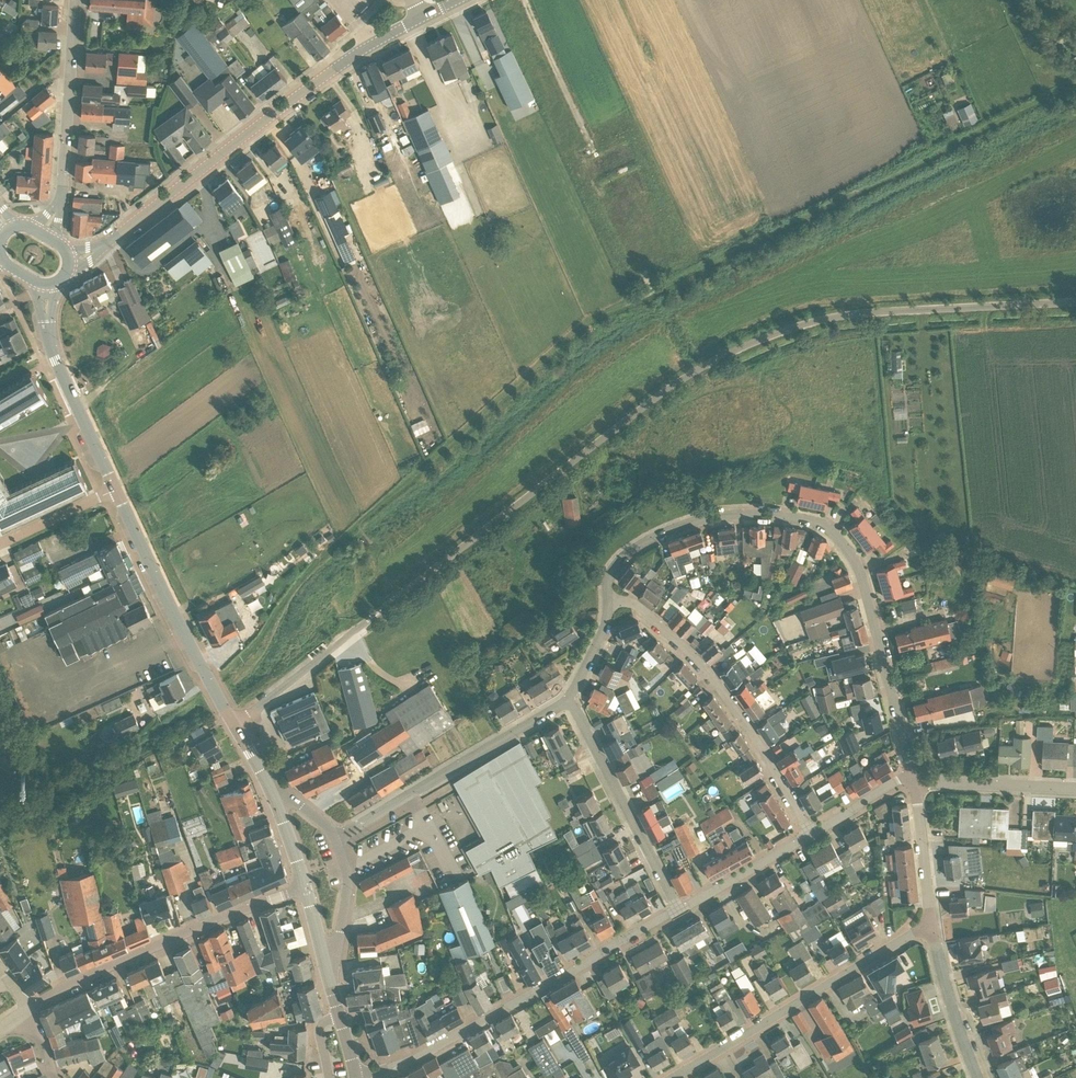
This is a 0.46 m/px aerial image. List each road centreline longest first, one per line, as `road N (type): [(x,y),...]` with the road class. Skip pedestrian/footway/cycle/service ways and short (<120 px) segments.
road 1 (unclassified): [(350,634),(692,367),(733,347),(814,320),(1075,308)]
road 2 (residential): [(914,780),(854,558),(820,524),(770,513),(667,530),(618,563),(607,593)]
road 3 (secondary): [(69,260),(108,243),(337,68),(418,22)]
road 4 (residential): [(355,1072),(382,1070),(678,910)]
road 5 (residential): [(811,834),(689,652),(643,609),(607,593)]
road 6 (unclassified): [(25,1011),(168,938),(307,887)]
road 7 (residential): [(668,1077),(932,929)]
road 8 (residential): [(333,839),(569,700)]
road 9 (tertiary): [(234,724),(115,490)]
road 10 (unclassified): [(43,237),(63,188),(76,0)]
road 11 (residential): [(678,910),(569,700)]
road 12 (tertiary): [(115,490),(55,360),(45,285)]
road 13 (residential): [(1075,789),(914,780)]
road 14 (residential): [(974,1077),(932,929)]
road 15 (residential): [(678,910),(811,834)]
road 16 (residential): [(932,929),(914,780)]
road 17 (residential): [(234,724),(350,634)]
road 18 (residential): [(330,969),(345,877),(333,839)]
road 19 (residential): [(115,490),(0,544)]

